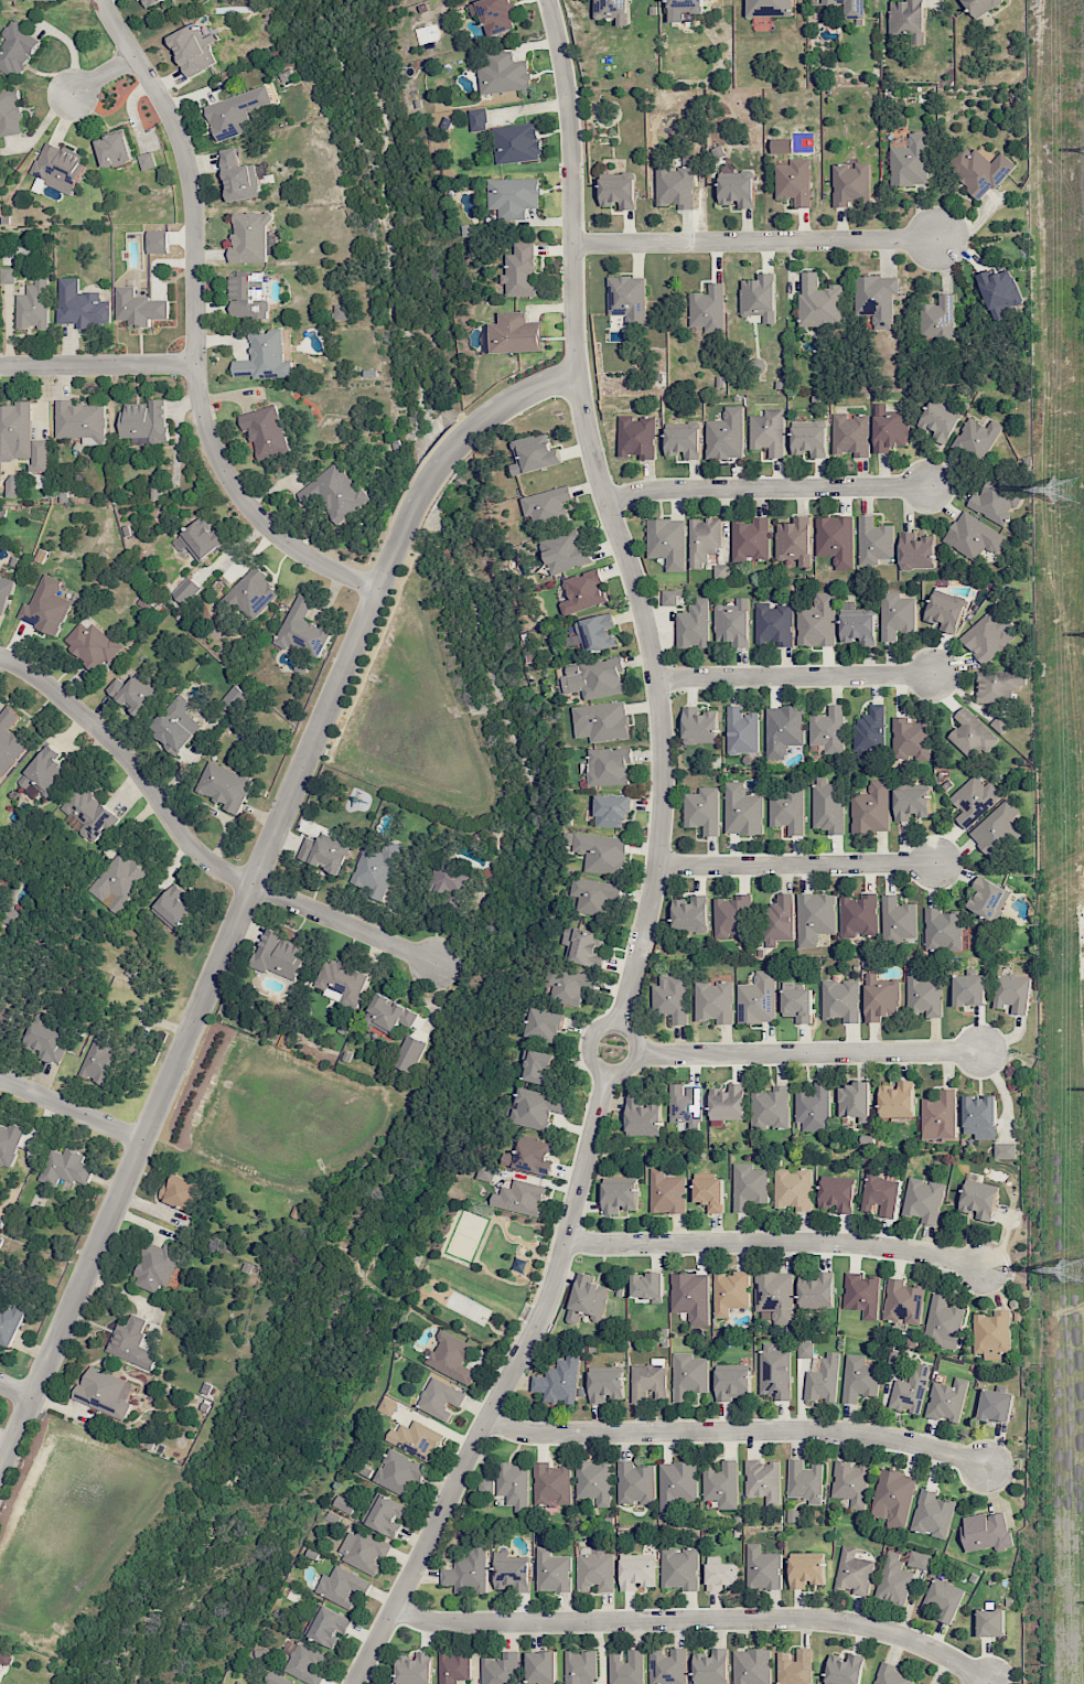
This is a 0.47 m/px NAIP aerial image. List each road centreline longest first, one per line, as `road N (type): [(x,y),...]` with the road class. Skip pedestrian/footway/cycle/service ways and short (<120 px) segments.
road 1 (residential): [(0,1469),(422,491),(495,411),(539,385),(578,377)]
road 2 (residential): [(619,1025),(656,862),(662,732),(645,630),(581,410),(569,115),(546,0)]
road 3 (residential): [(99,0),(157,90),(186,163),(196,388),(210,443),(260,521),(302,554),(377,589)]
road 4 (residential): [(353,1683),(546,1304),(608,1073)]
road 5 (residential): [(394,1607),(437,1623),(825,1619),(923,1645),(987,1683)]
road 6 (residential): [(0,656),(92,723),(185,840),(221,869),(433,962)]
road 7 (residential): [(487,1417),(539,1434),(847,1433),(986,1467)]
road 8 (residential): [(981,1266),(839,1243),(603,1245),(567,1237)]
road 9 (residential): [(938,239),(570,244)]
road 10 (residential): [(637,1054),(980,1051)]
road 11 (residential): [(929,486),(657,489),(605,503)]
road 12 (residential): [(934,675),(653,678)]
road 13 (residential): [(936,864),(656,862)]
road 14 (residential): [(0,365),(195,363)]
road 15 (residential): [(141,1140),(0,1079)]
road 16 (residential): [(637,1054),(634,1036),(619,1025),(600,1027),(589,1043),(591,1062),(608,1073),(626,1070),(637,1054)]

